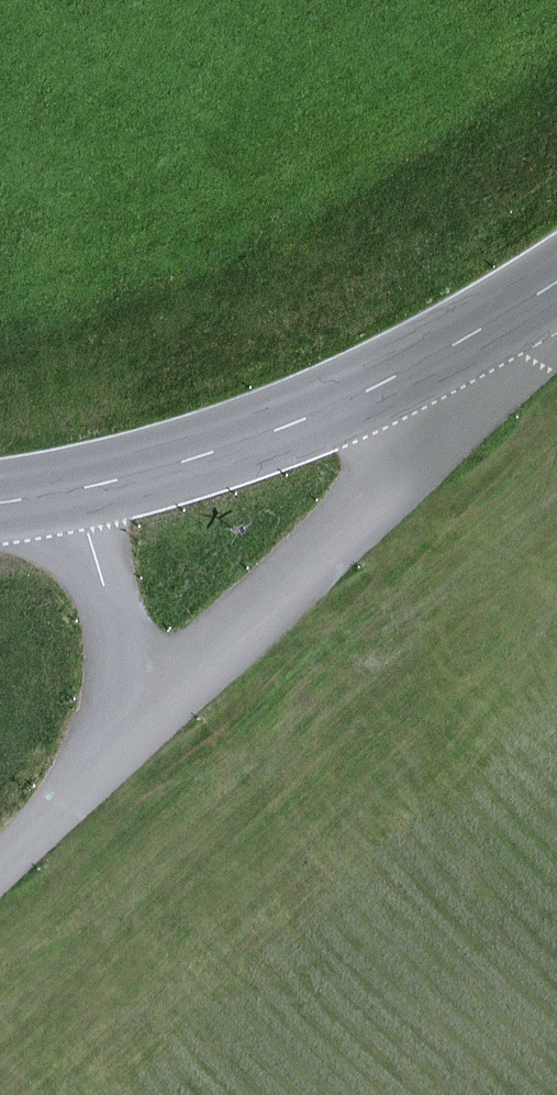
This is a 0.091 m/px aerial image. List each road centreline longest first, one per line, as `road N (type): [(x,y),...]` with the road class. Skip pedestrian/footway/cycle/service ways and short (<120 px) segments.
road 1 (unclassified): [(135,733),(556,303)]
road 2 (secondary): [(556,301),(385,389),(196,458),(89,474)]
road 3 (unclassified): [(89,474),(121,601),(135,733)]
road 4 (unclassified): [(0,872),(135,733)]

